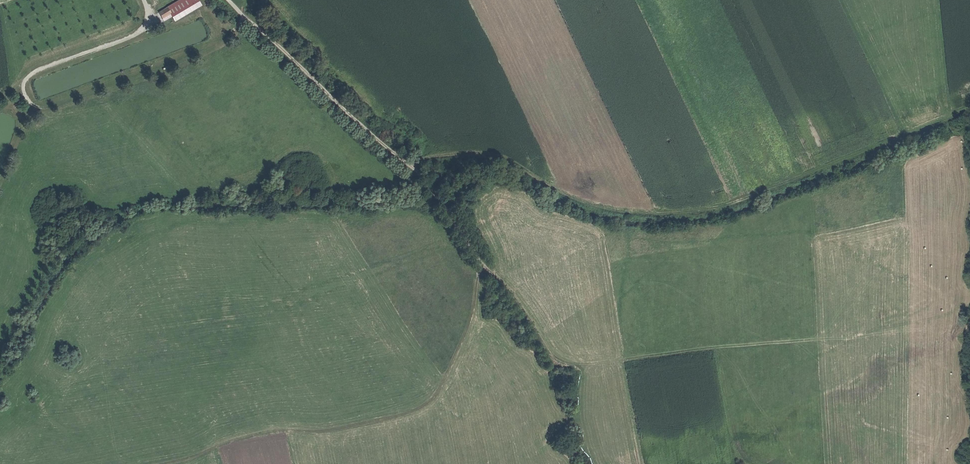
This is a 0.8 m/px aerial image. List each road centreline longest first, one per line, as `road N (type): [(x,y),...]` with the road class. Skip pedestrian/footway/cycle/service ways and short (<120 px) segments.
road 1 (track): [(410,167),(422,158),(487,154),(583,202),(683,213),(736,202),(969,108)]
road 2 (track): [(164,463),(242,438),(331,430),(425,403),(440,390),(472,315),(481,261)]
road 3 (track): [(246,17),(207,47),(42,108)]
road 4 (track): [(584,439),(581,373),(549,353),(481,261)]
road 5 (track): [(144,0),(150,17),(143,29),(28,77),(23,93),(42,108)]

